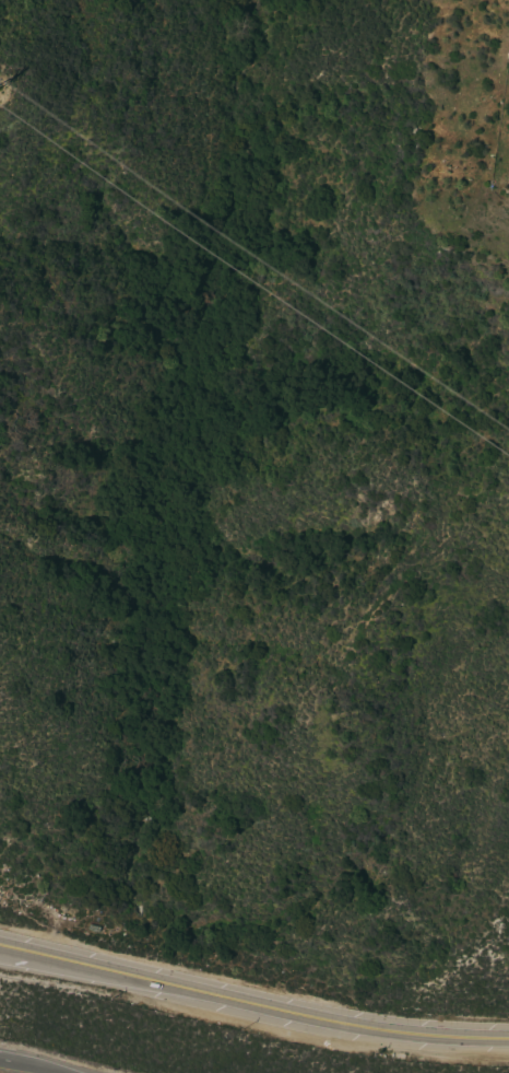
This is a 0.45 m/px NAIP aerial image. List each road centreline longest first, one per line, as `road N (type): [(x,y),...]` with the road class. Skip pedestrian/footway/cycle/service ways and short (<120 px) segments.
road 1 (primary): [(330,1024),(0,937)]
road 2 (primary): [(0,956),(252,1015),(330,1024)]
road 3 (primary): [(330,1024),(508,1039)]

